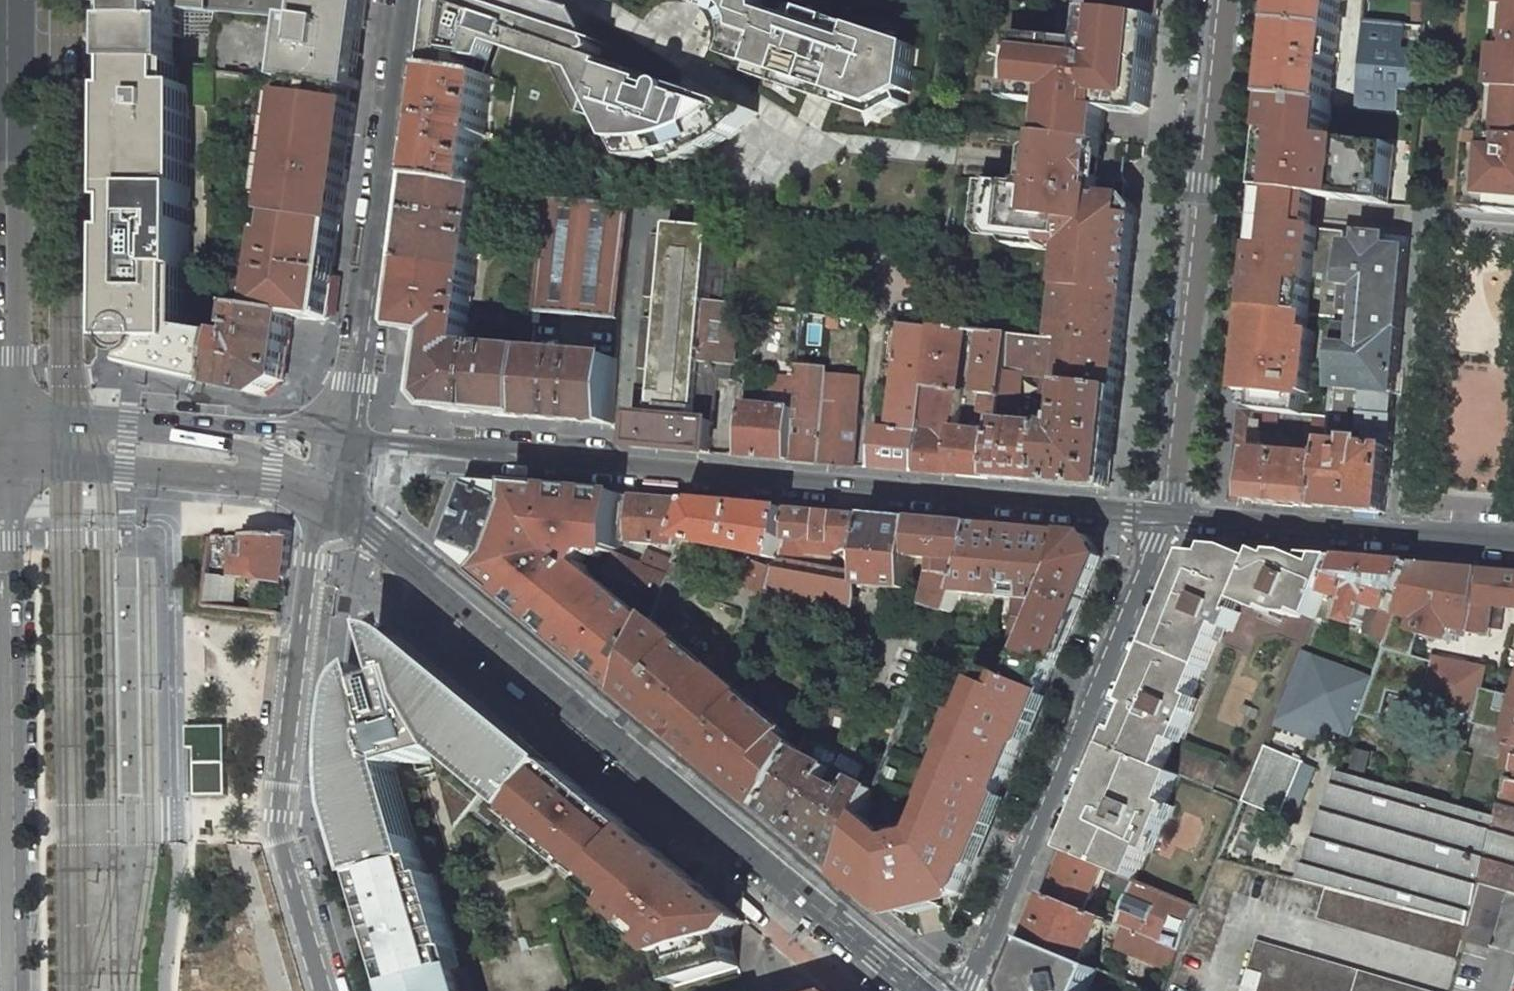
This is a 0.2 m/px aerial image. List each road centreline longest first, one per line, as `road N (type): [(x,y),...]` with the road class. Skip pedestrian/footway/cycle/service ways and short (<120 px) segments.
road 1 (residential): [(1167,516),(340,434)]
road 2 (secondary): [(322,501),(921,990)]
road 3 (residential): [(5,459),(10,990)]
road 4 (residential): [(1167,516),(1227,0)]
road 5 (residential): [(967,990),(1167,516)]
road 6 (residential): [(322,501),(279,816),(323,990)]
road 7 (residential): [(411,0),(340,434)]
road 8 (secondary): [(5,419),(6,0)]
road 9 (residential): [(1513,544),(1167,516)]
road 10 (residential): [(340,434),(5,419)]
road 11 (secondary): [(5,459),(272,482),(322,501)]

